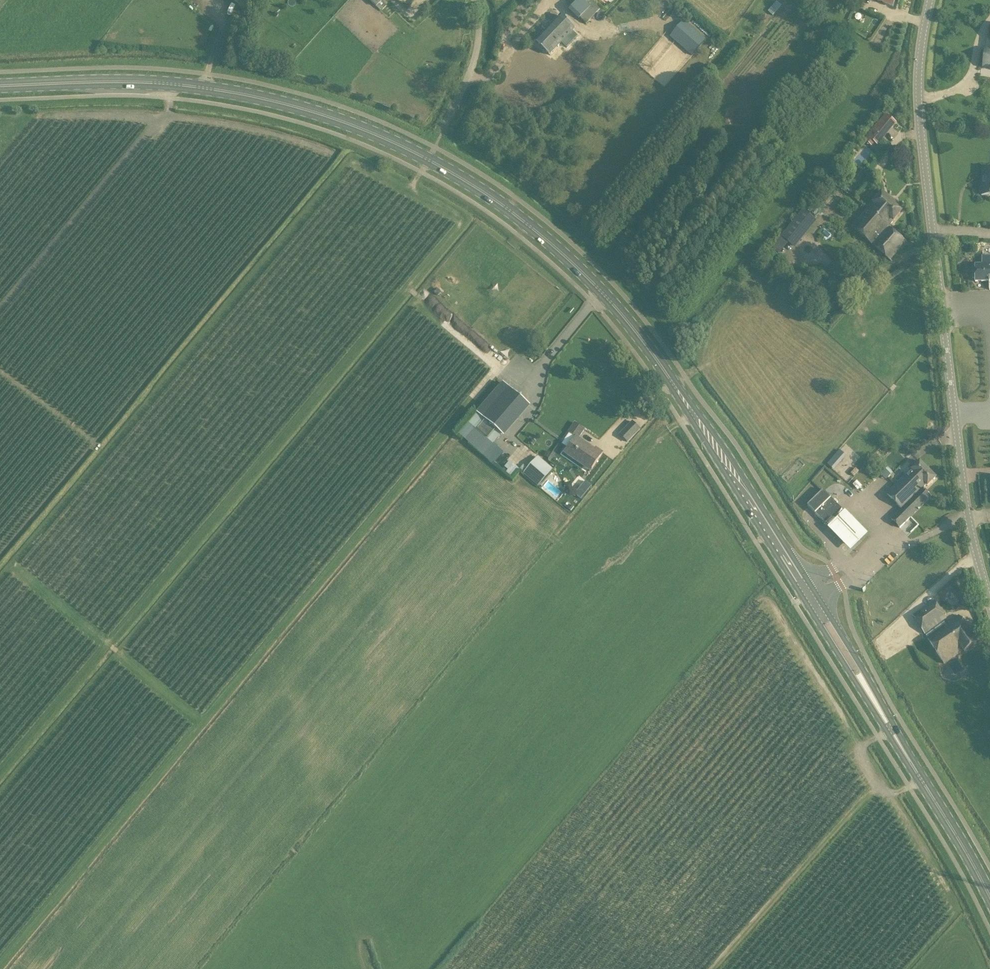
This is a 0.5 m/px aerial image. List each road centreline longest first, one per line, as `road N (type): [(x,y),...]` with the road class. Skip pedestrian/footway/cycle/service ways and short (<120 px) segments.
road 1 (primary): [(989,897),(646,346),(524,221),(428,159),(321,113),(146,81),(0,88)]
road 2 (tertiary): [(989,604),(962,475),(918,97),(931,0)]
road 3 (unclassified): [(442,132),(475,59),(474,0)]

